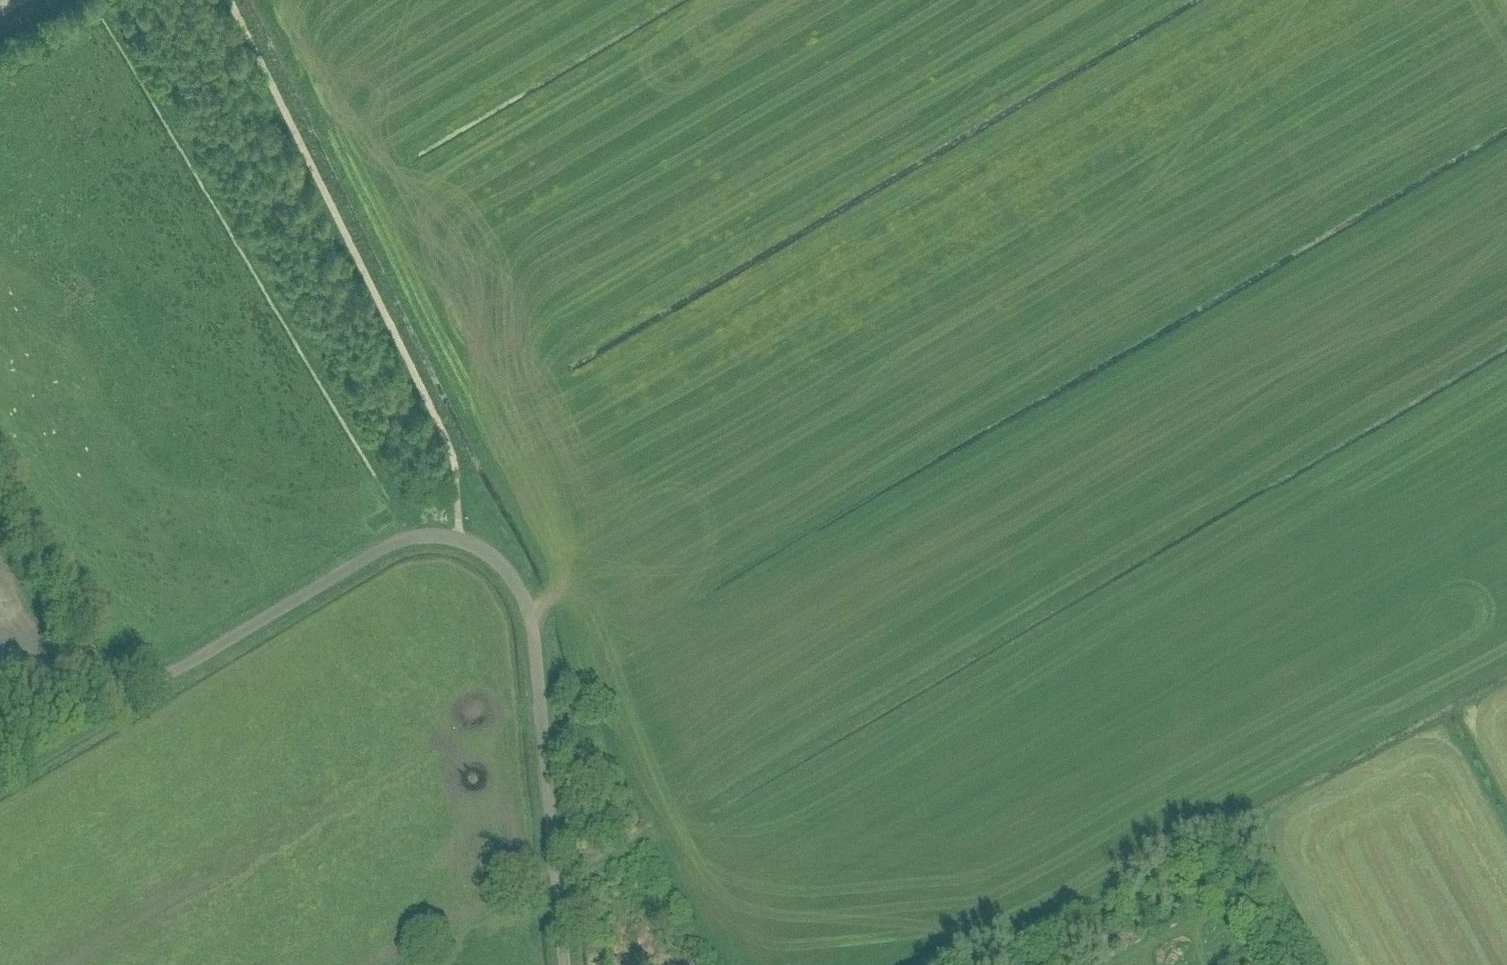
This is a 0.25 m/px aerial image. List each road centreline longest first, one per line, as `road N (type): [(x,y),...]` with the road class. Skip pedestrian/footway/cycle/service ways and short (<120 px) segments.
road 1 (unclassified): [(568,964),(531,611),(511,573),(461,545)]

